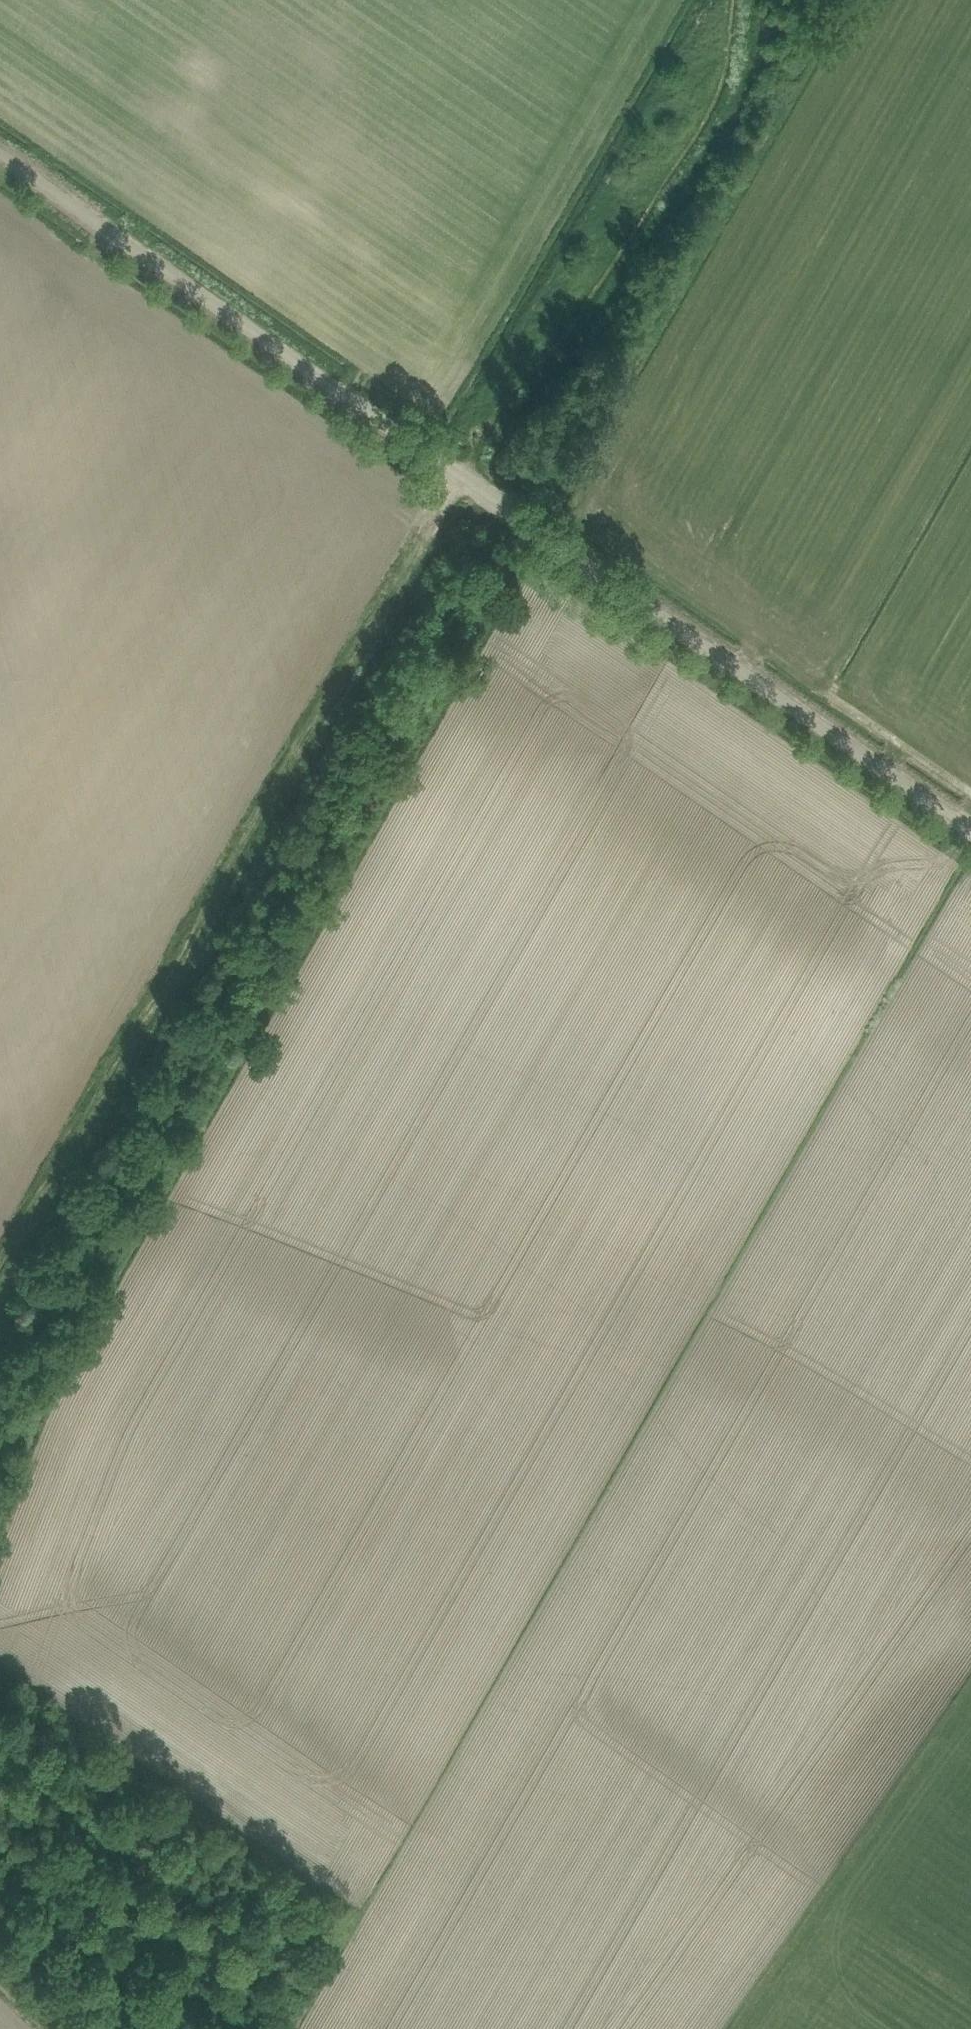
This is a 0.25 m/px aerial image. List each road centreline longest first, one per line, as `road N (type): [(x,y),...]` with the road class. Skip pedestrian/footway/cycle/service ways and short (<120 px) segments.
road 1 (unclassified): [(970,825),(0,149)]
road 2 (track): [(468,475),(554,355),(603,312),(749,60),(748,0)]

